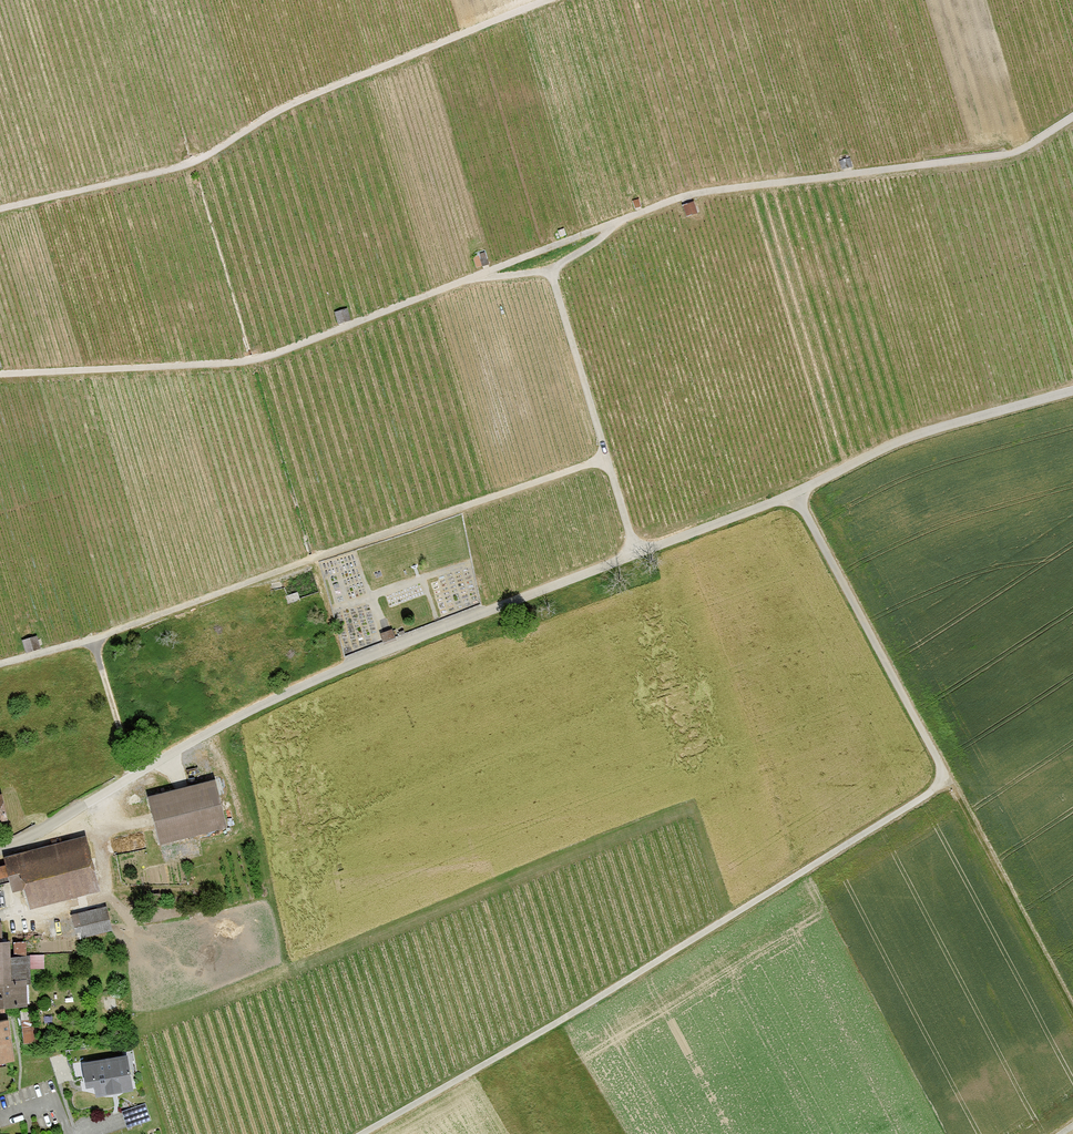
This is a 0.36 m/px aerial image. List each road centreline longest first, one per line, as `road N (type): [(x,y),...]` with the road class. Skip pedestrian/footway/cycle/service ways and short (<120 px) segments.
road 1 (residential): [(0,847),(277,697),(794,493),(899,441),(1072,390)]
road 2 (track): [(0,373),(267,357),(669,200),(1007,154),(1072,117)]
road 3 (track): [(794,493),(948,780),(556,1023),(360,1133)]
road 4 (track): [(606,459),(92,639),(0,663)]
road 5 (track): [(0,208),(201,157),(291,102),(548,0)]
road 6 (track): [(637,555),(551,272)]
road 7 (track): [(948,780),(1072,1012)]
road 8 (track): [(483,274),(551,272),(612,224)]
road 9 (track): [(92,639),(134,775)]

